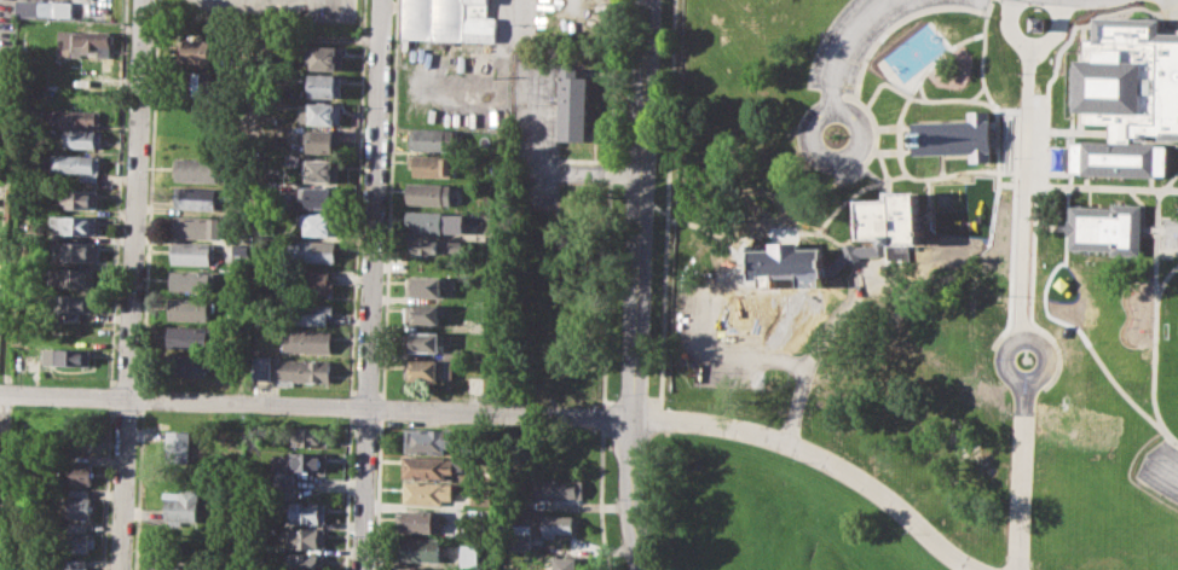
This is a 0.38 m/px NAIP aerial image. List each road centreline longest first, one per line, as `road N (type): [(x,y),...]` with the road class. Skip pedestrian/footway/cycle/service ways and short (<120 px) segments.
road 1 (residential): [(0,392),(630,417)]
road 2 (tertiary): [(648,0),(629,507),(641,569)]
road 3 (residential): [(383,0),(360,569)]
road 4 (residential): [(141,0),(121,569)]
road 5 (residential): [(630,417),(732,426),(825,459),(978,569)]
road 6 (residential): [(1024,359),(1016,569)]

